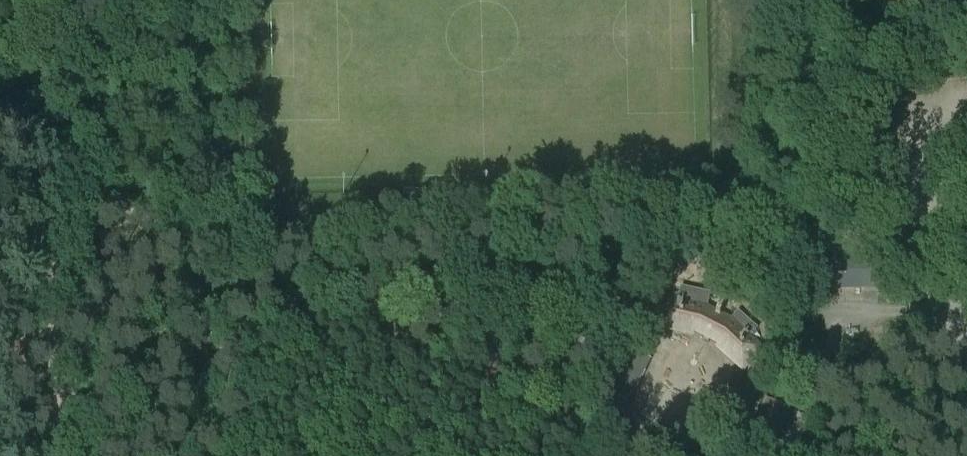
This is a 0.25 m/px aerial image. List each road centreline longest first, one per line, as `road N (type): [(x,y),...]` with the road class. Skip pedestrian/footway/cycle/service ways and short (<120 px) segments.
road 1 (track): [(598,455),(299,309),(46,165)]
road 2 (track): [(46,165),(63,455)]
road 3 (track): [(32,0),(46,165)]

